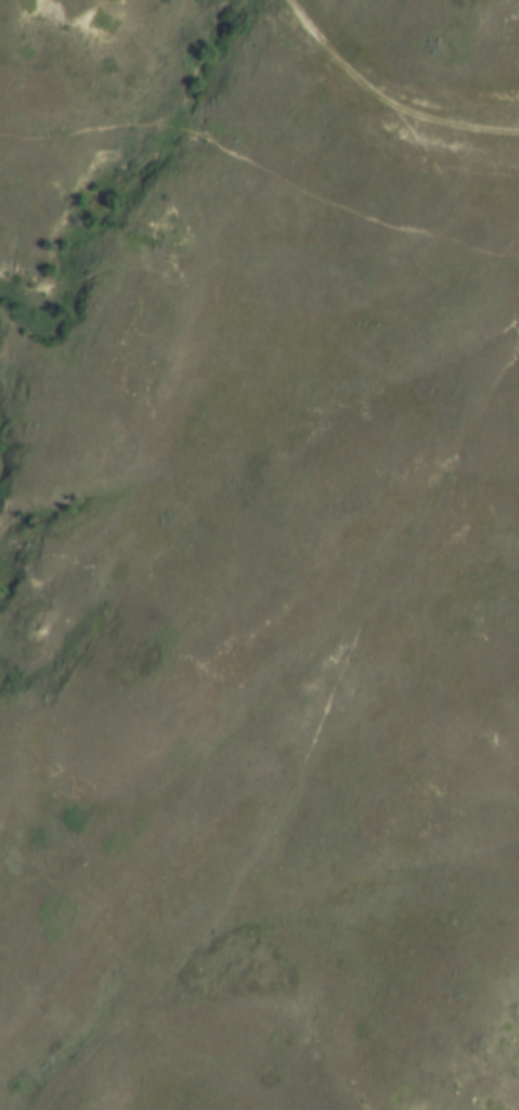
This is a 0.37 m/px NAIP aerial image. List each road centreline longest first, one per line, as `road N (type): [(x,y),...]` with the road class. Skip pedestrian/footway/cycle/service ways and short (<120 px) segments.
road 1 (track): [(518,135),(434,123),(333,58),(286,0)]

